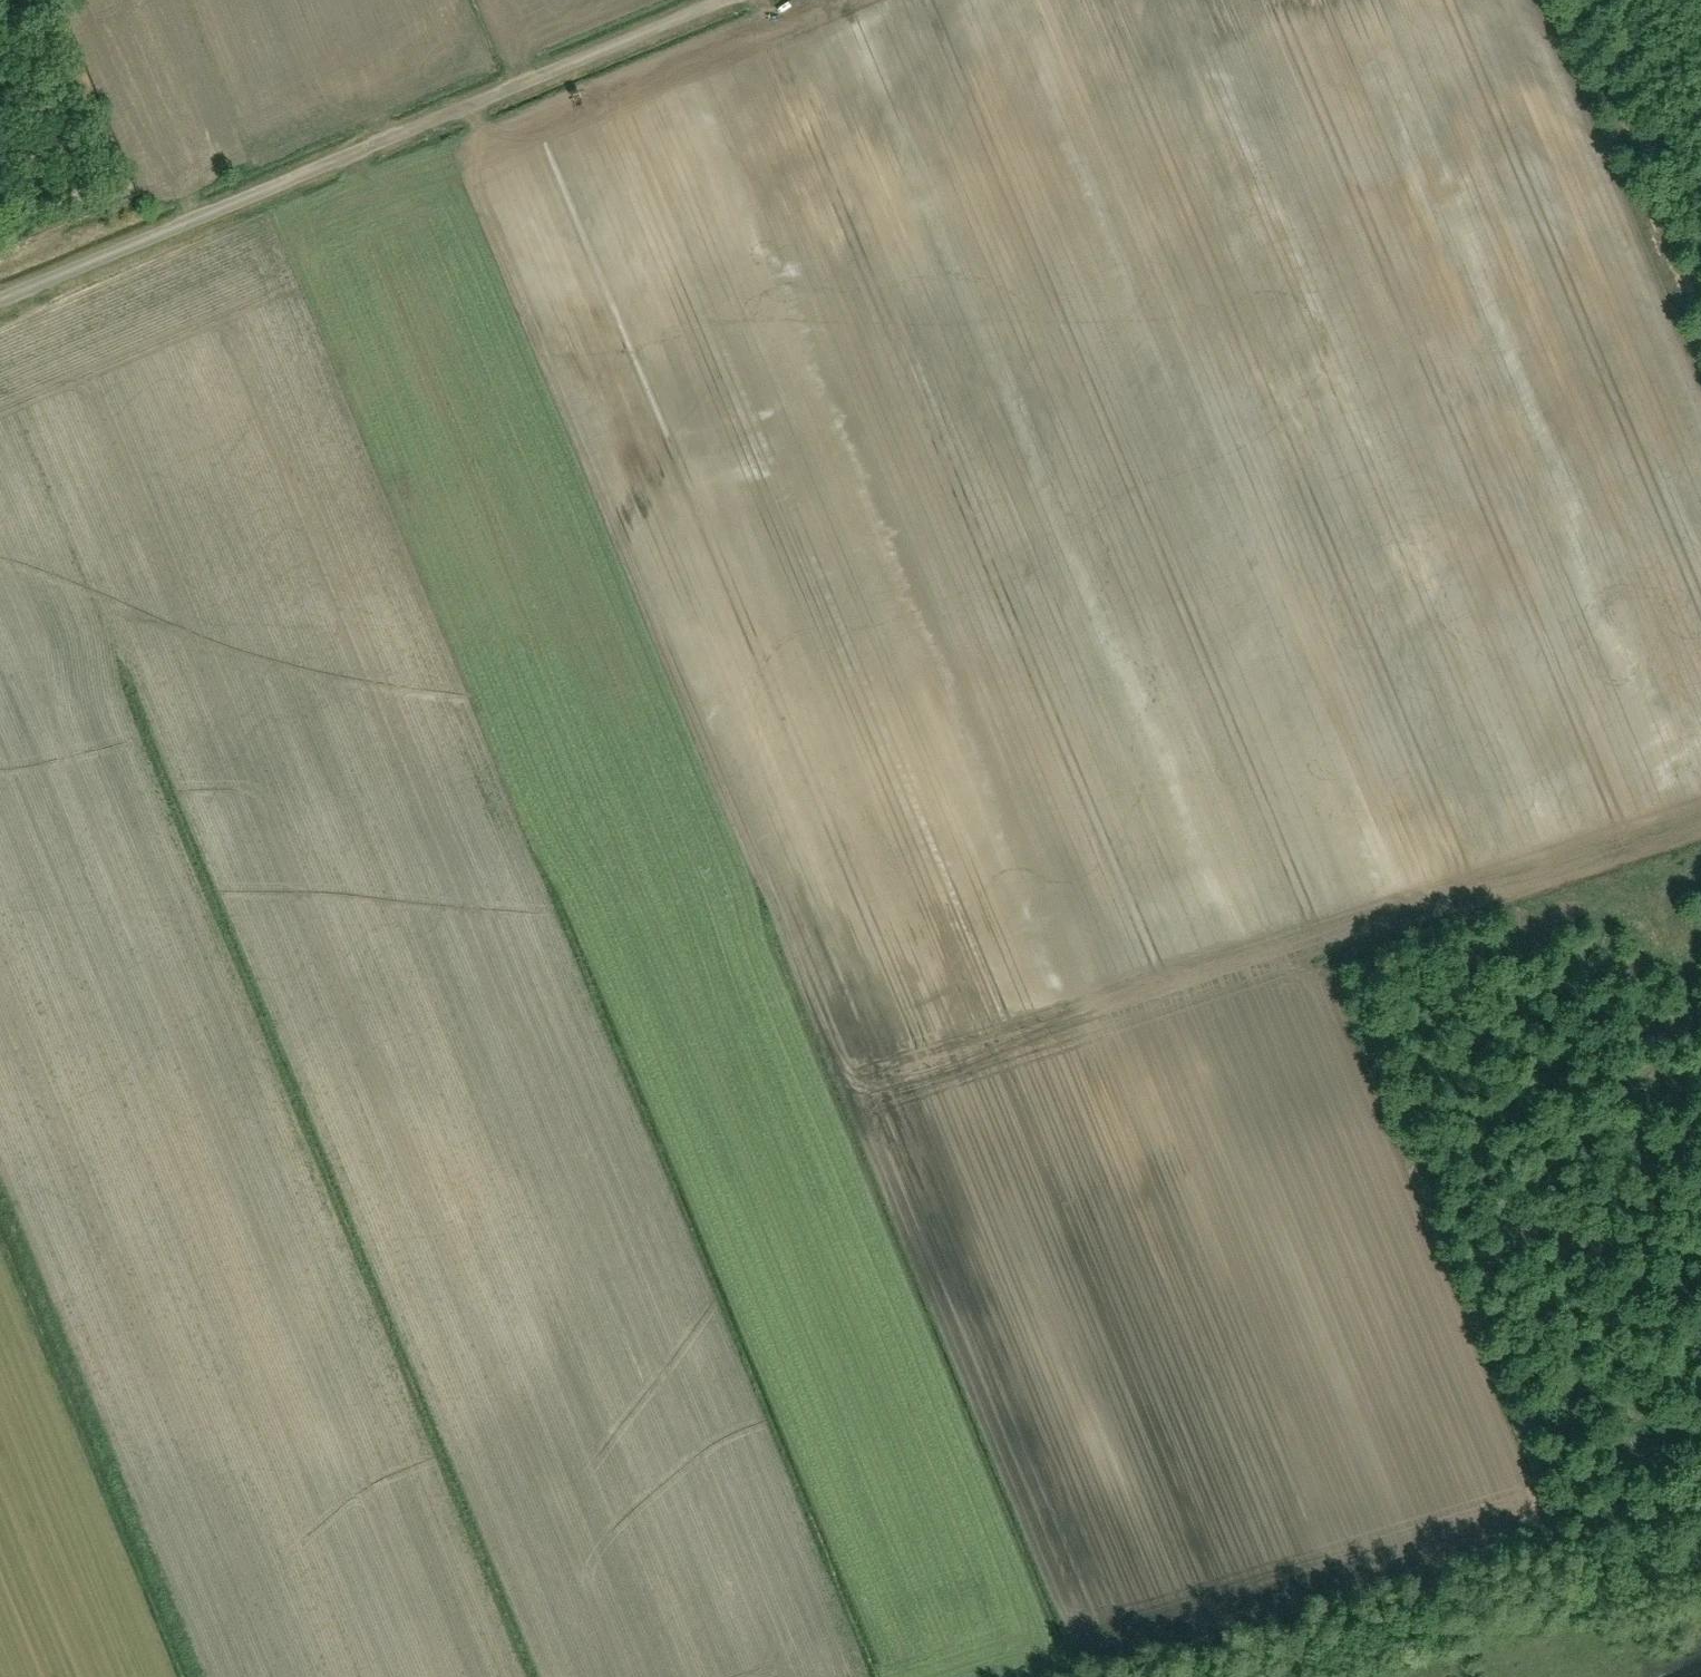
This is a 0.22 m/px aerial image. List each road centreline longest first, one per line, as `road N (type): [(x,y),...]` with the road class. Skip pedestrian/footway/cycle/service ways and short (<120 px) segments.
road 1 (unclassified): [(0,300),(726,0)]

